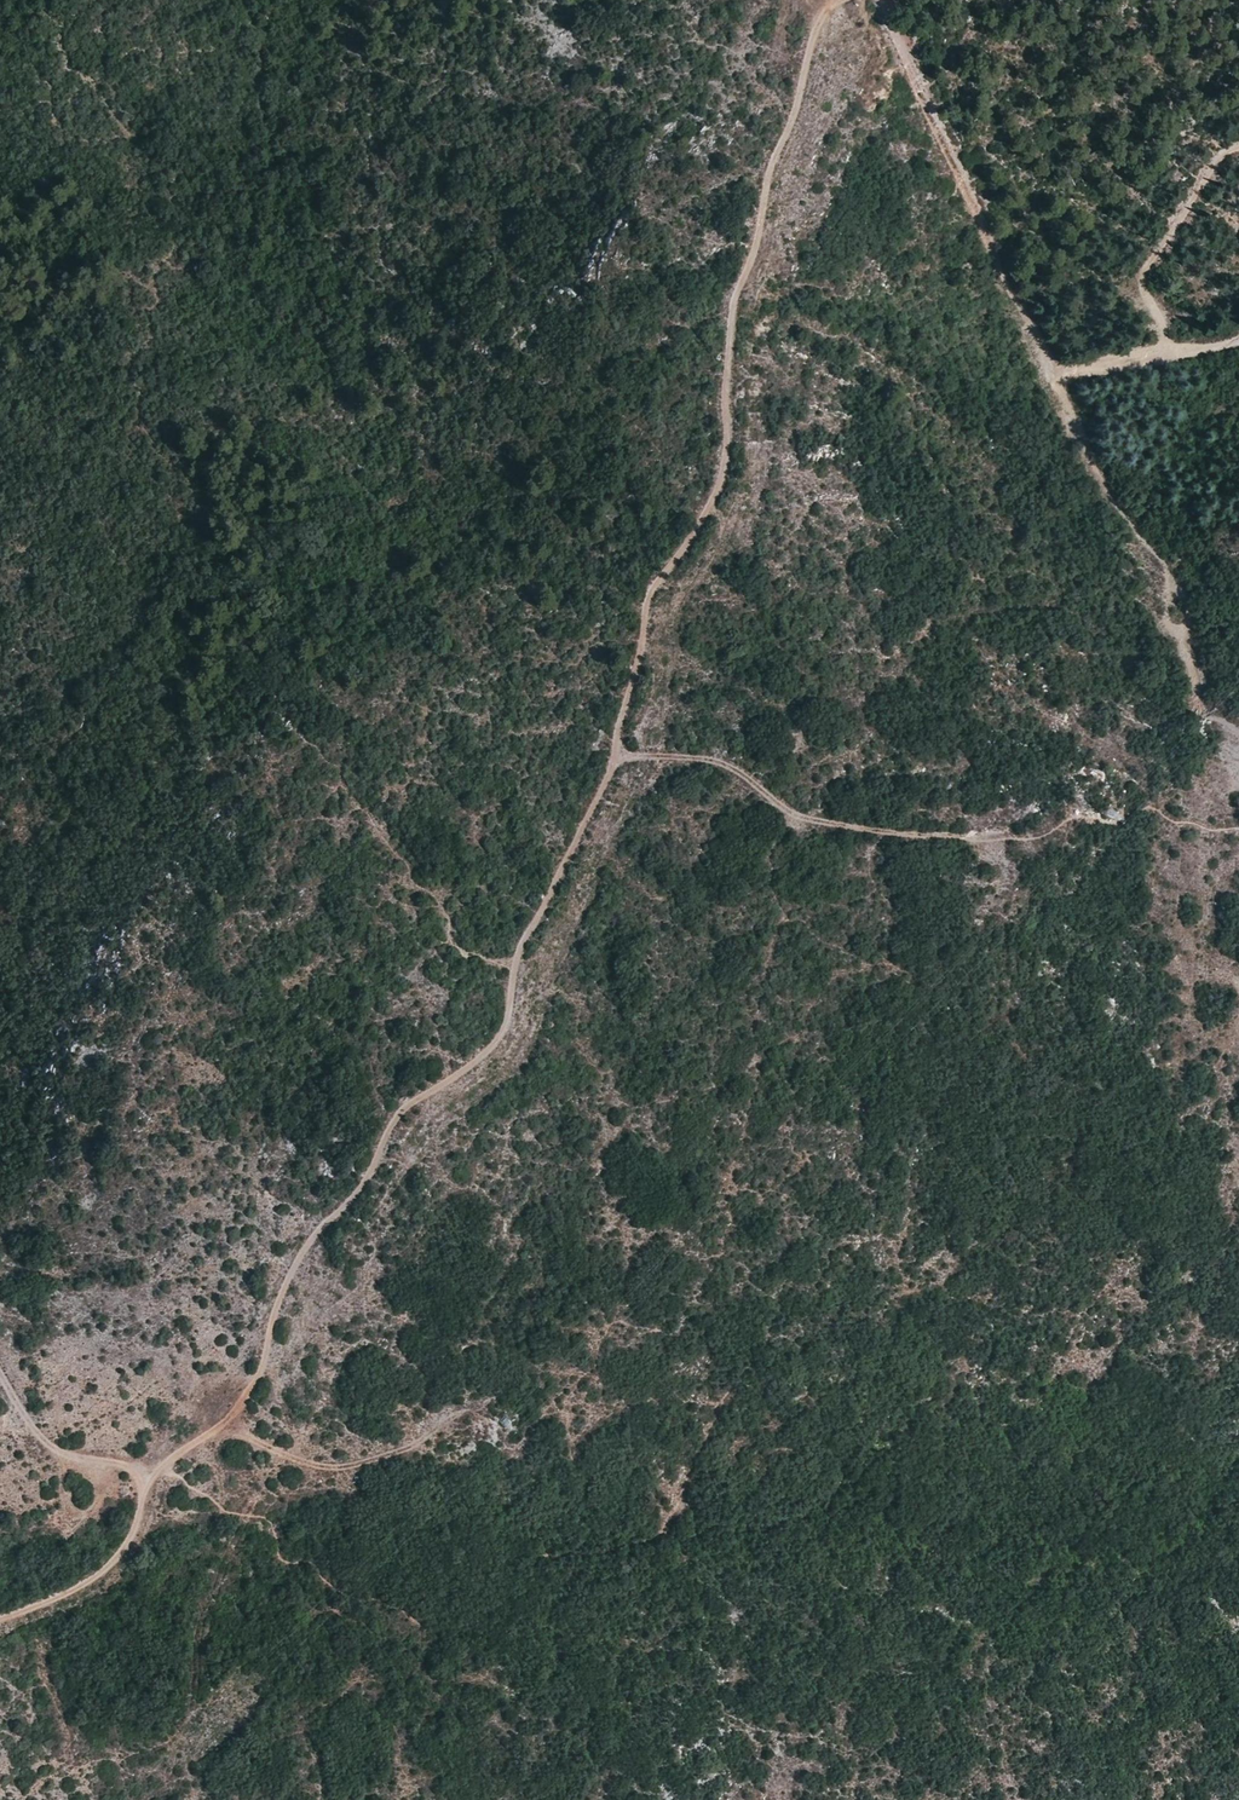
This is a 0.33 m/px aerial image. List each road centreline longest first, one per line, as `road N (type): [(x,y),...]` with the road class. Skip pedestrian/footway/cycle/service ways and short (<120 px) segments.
road 1 (track): [(823,0),(795,114),(726,309),(726,444),(716,485),(689,543),(653,585),(641,673),(611,773),(514,961),(496,1044),(391,1114),(359,1190),(289,1275),(264,1372),(238,1408),(144,1477),(128,1540),(95,1573),(0,1618)]
road 2 (track): [(1056,375),(1000,276),(975,196),(879,0)]
road 3 (track): [(1056,375),(1074,432),(1180,604),(1184,647),(1204,694),(1238,740)]
road 4 (track): [(0,1377),(58,1454),(121,1464),(144,1477)]

